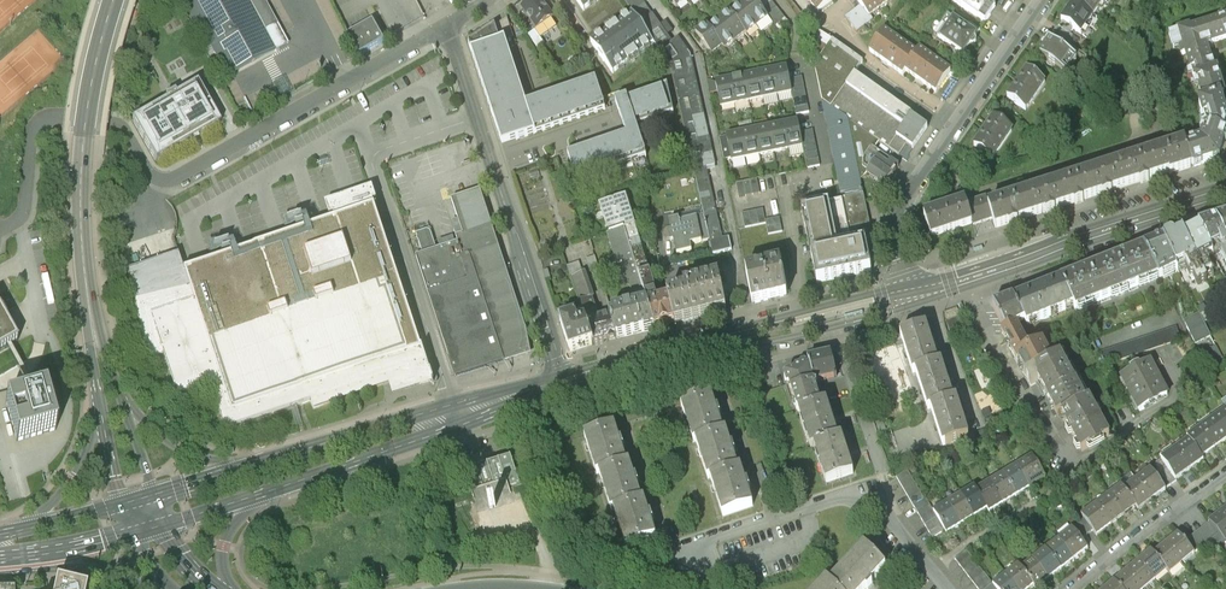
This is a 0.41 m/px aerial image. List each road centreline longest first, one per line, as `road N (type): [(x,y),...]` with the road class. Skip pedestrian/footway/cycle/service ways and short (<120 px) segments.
road 1 (unclassified): [(0,231),(22,219),(32,133),(44,118),(110,123),(129,135),(149,173),(169,180),(447,26)]
road 2 (unclassified): [(561,371),(447,26)]
road 3 (residential): [(1041,0),(902,203),(896,239),(910,292)]
road 4 (primary): [(561,371),(241,468)]
road 5 (primary): [(261,493),(565,382)]
road 6 (primary): [(930,291),(1225,190)]
road 7 (secondary): [(115,0),(84,139),(83,265)]
road 8 (primary): [(705,342),(776,339),(913,300)]
road 9 (primary): [(910,292),(705,342)]
road 10 (residential): [(1072,588),(1225,474)]
road 11 (residential): [(949,588),(873,498),(810,506)]
road 12 (primary): [(0,572),(94,567),(169,588)]
road 13 (secondary): [(99,399),(81,468),(27,529)]
road 14 (residential): [(722,567),(706,562),(702,549),(713,539),(810,506)]
road 15 (secondary): [(241,468),(162,436),(122,393)]
road 16 (primary): [(0,555),(134,532)]
road 17 (secondary): [(83,265),(99,399)]
road 18 (secondary): [(122,393),(83,265)]

